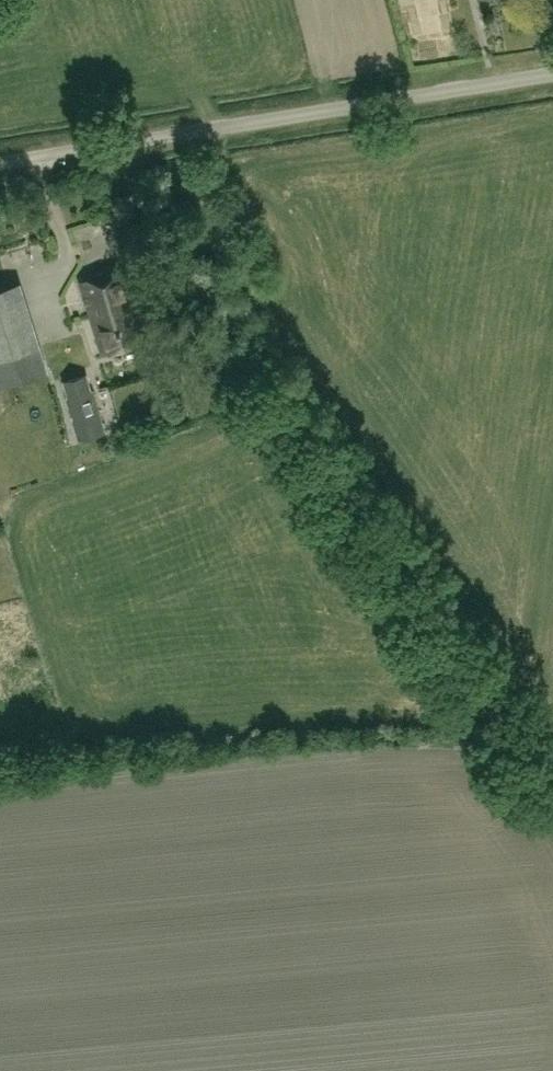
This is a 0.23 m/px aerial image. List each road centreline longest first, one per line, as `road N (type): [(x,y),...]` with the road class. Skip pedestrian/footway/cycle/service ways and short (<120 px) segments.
road 1 (unclassified): [(0,165),(552,72)]

